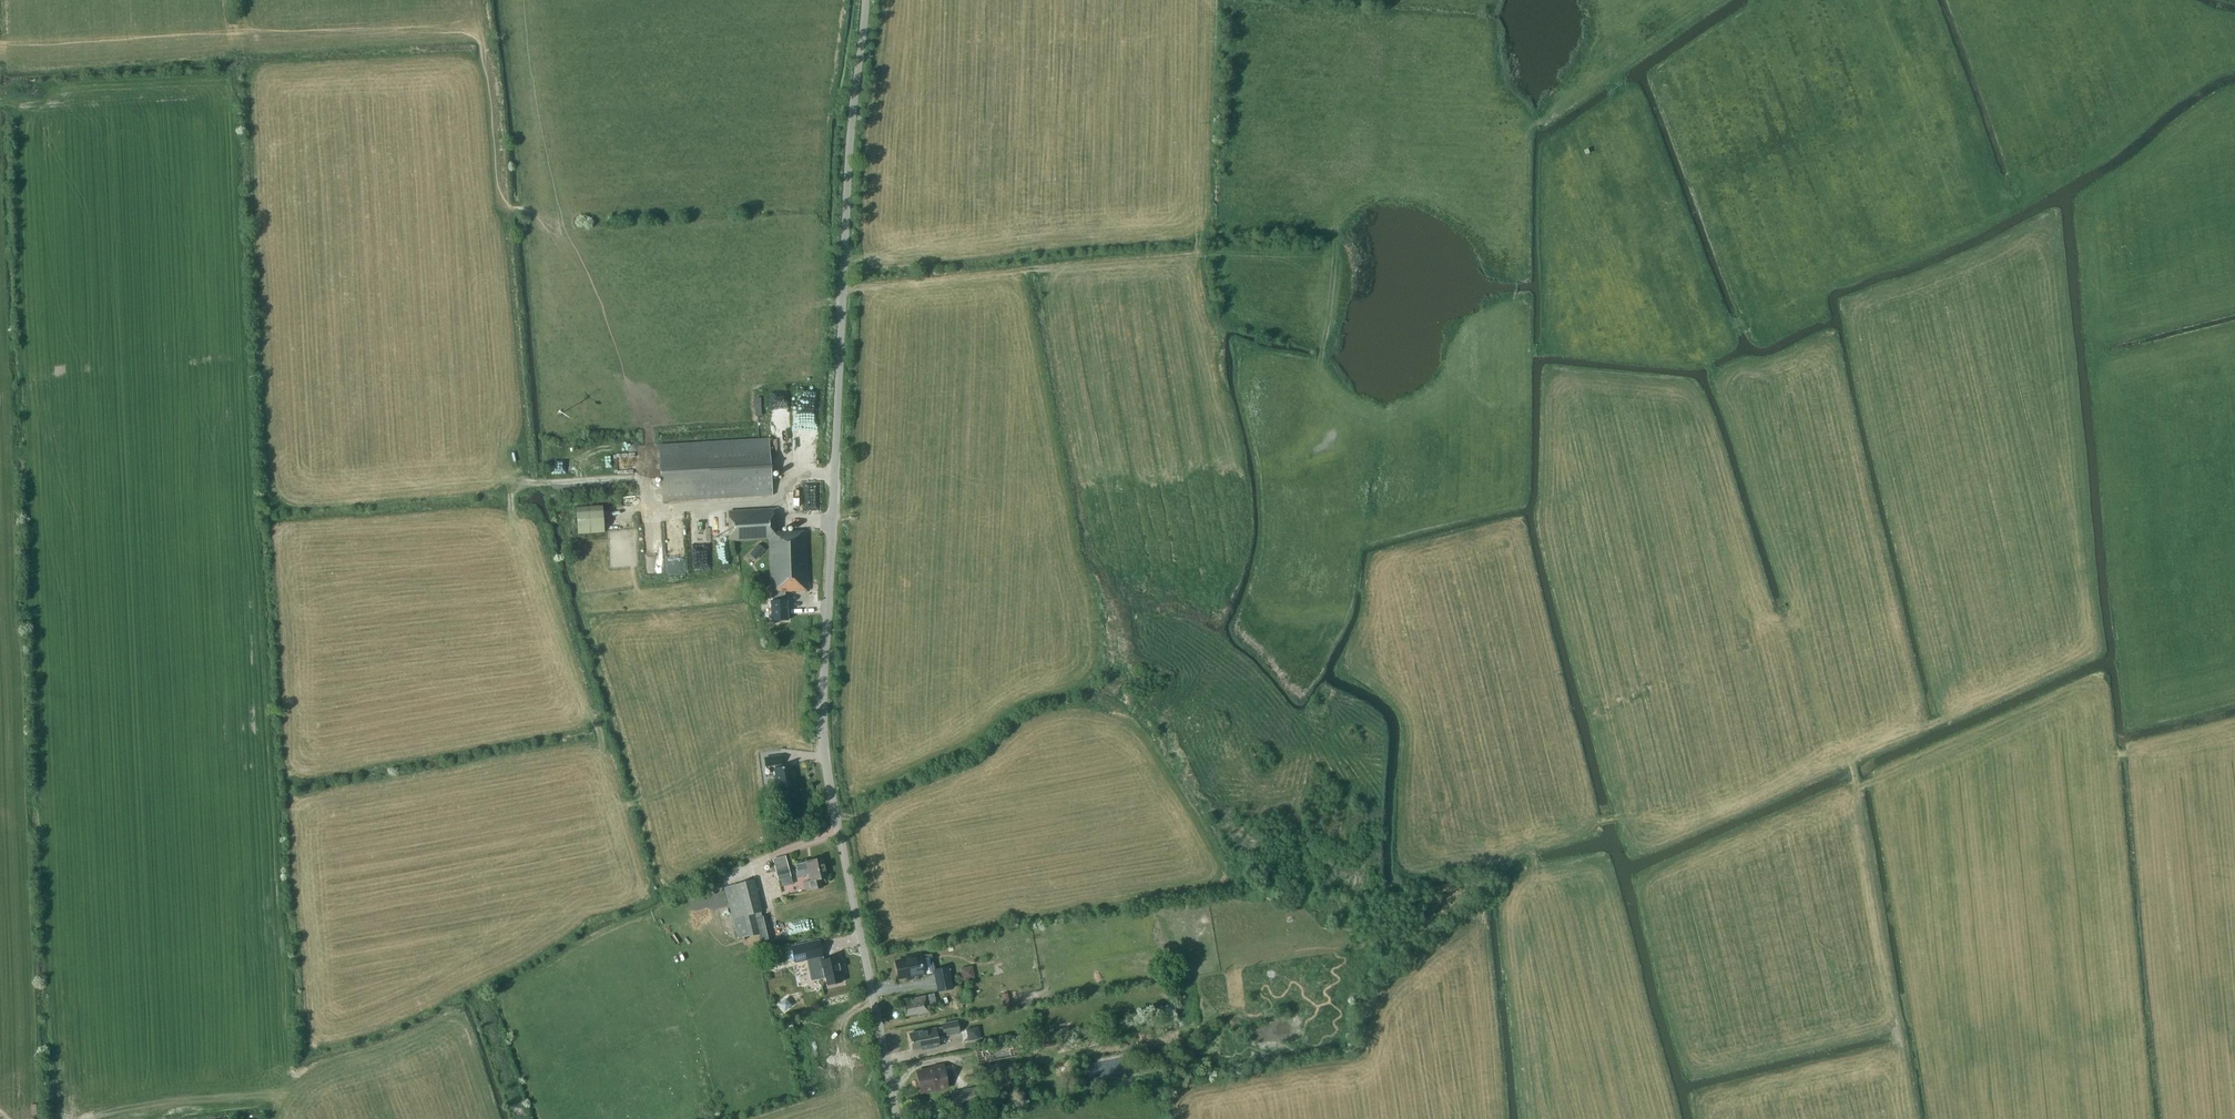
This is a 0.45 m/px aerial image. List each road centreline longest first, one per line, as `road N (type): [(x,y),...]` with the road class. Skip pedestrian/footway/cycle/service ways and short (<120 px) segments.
road 1 (unclassified): [(896,1118),(819,711),(865,0)]

